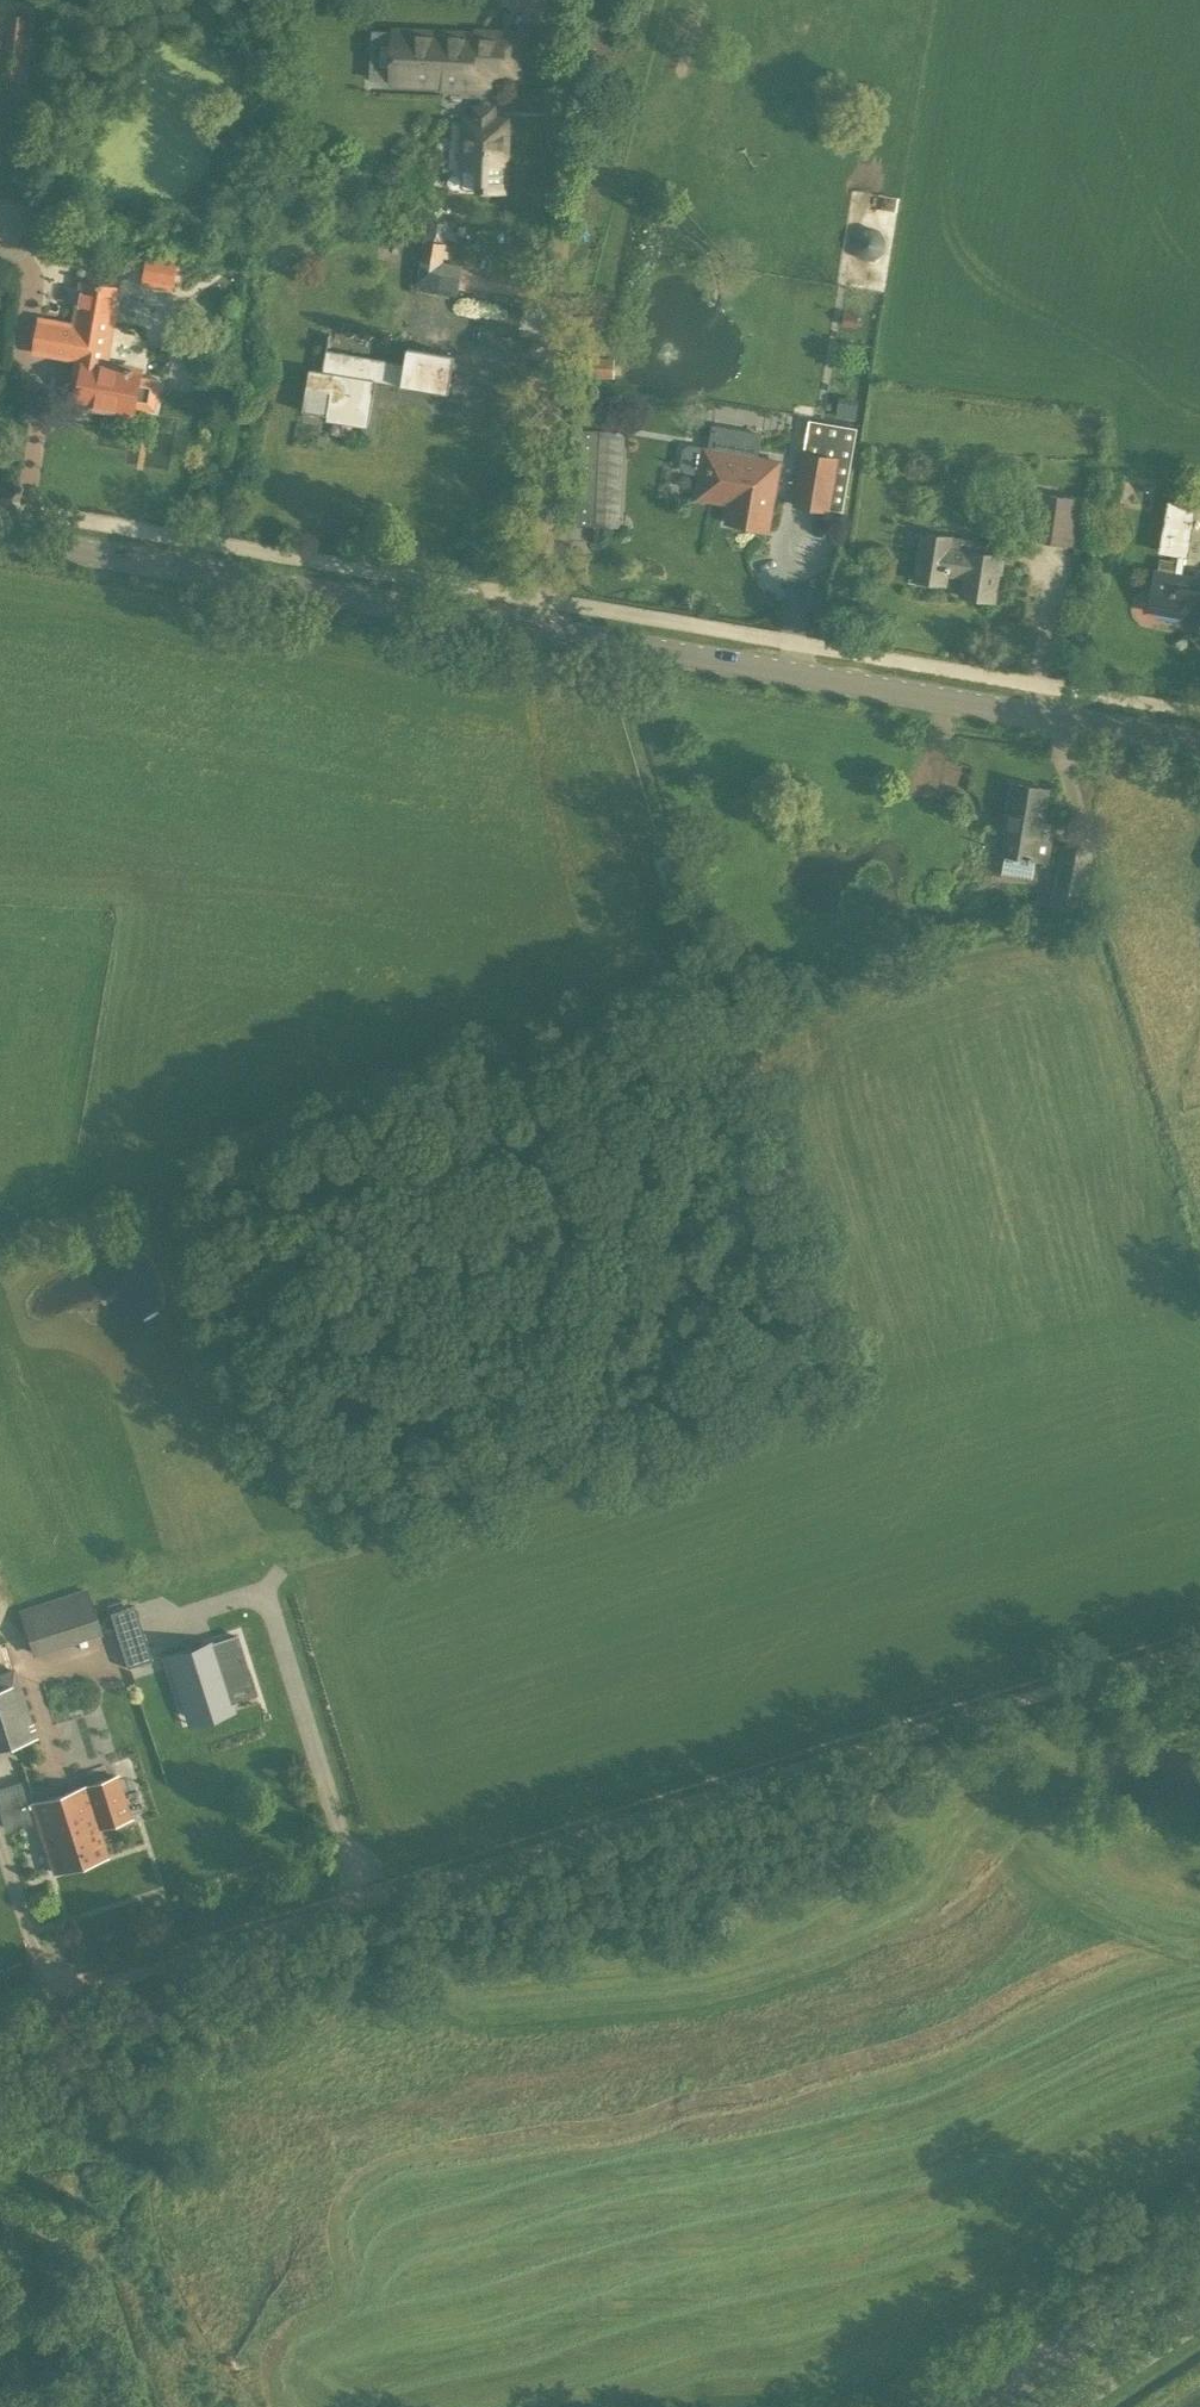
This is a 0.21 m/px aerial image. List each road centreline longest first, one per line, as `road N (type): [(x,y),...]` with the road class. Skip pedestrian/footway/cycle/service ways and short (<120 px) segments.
road 1 (track): [(1199,1642),(0,2005)]
road 2 (secondary): [(0,540),(1199,745)]
road 3 (track): [(88,1965),(156,2043),(170,2119),(237,2325),(316,2406)]
road 4 (primary): [(996,2406),(1064,2354),(1199,2271)]
road 5 (unclassified): [(1064,2406),(1199,2315)]

